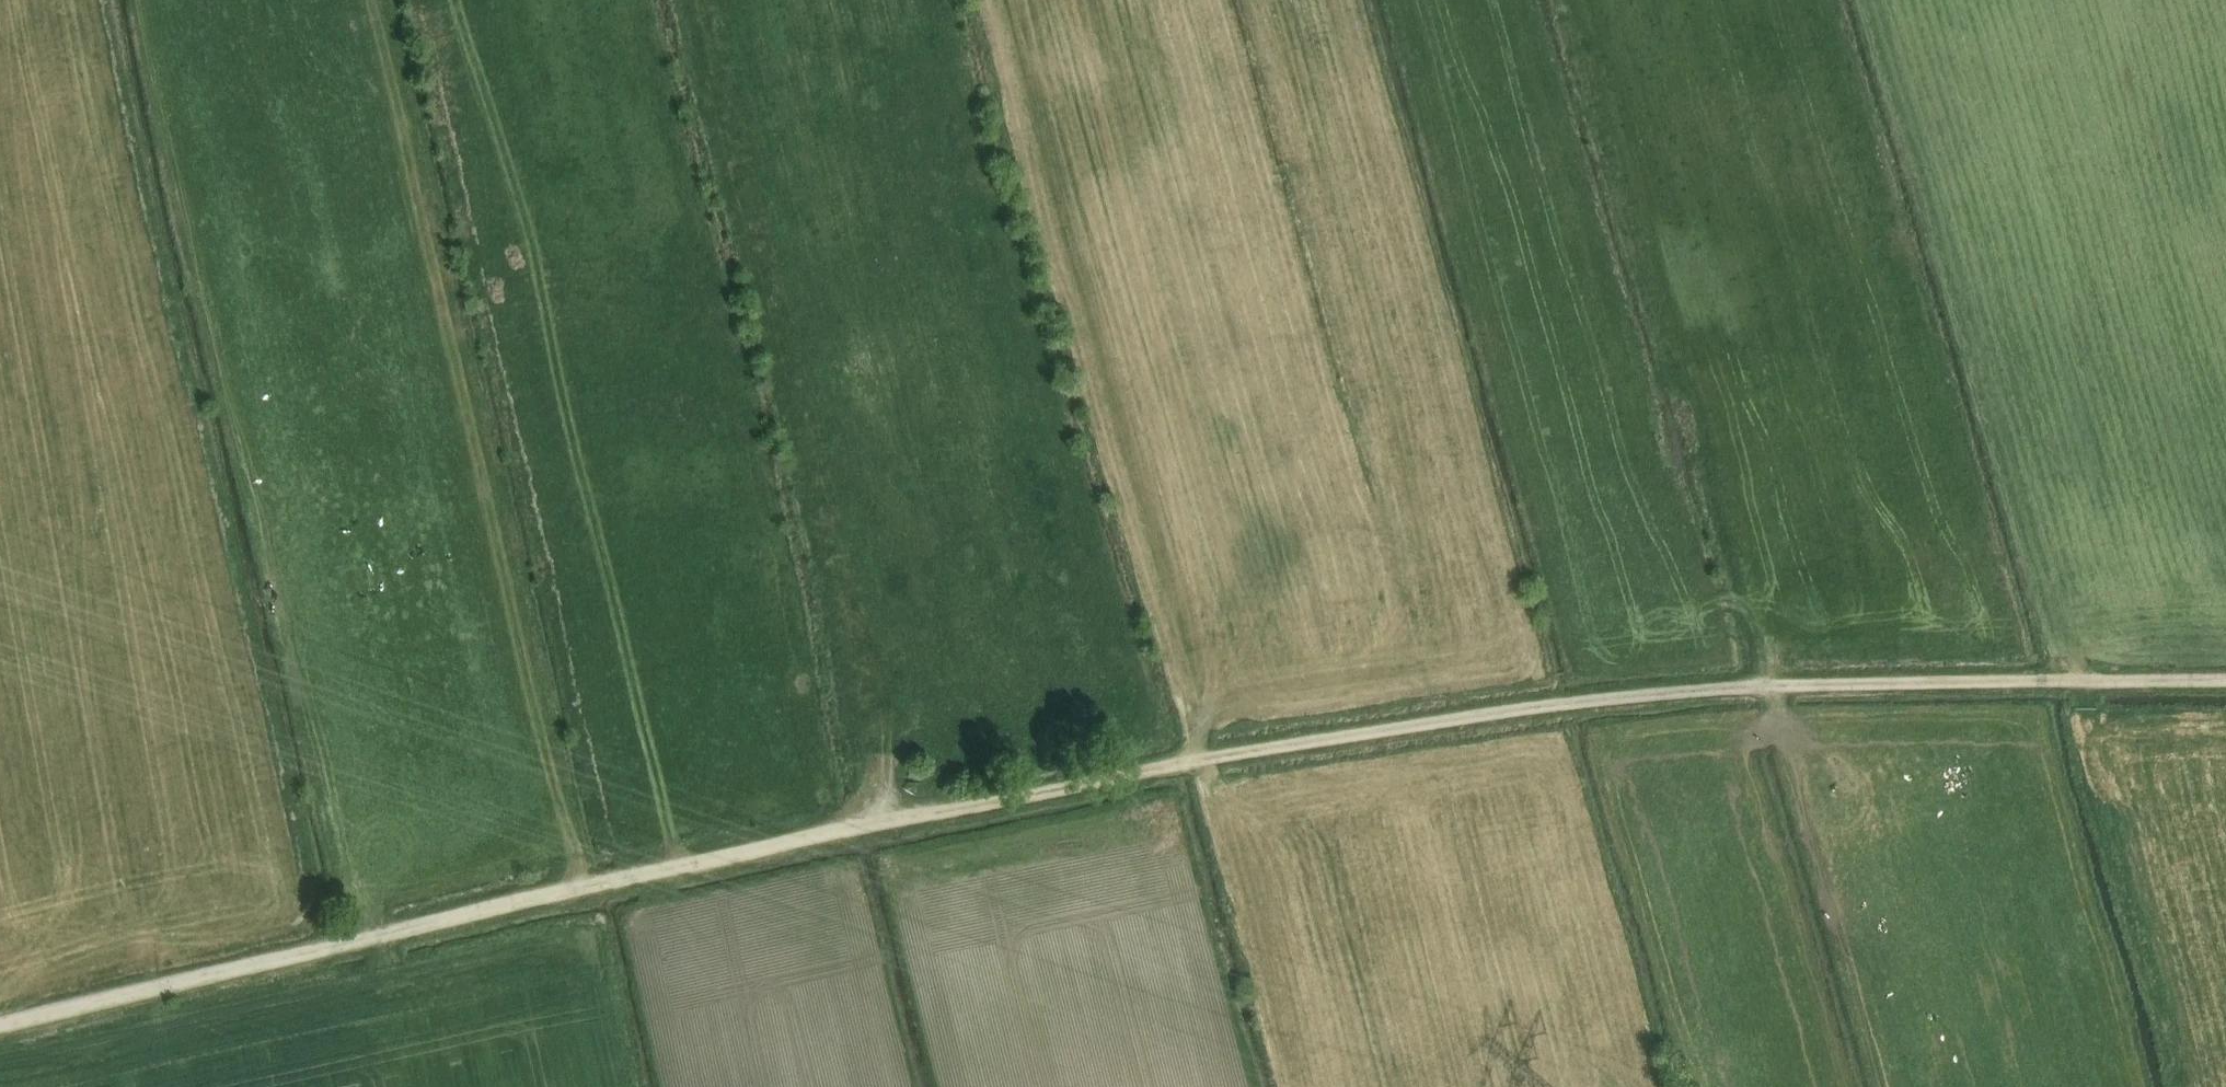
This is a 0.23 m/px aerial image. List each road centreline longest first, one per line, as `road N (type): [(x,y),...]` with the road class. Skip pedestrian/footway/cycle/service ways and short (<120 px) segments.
road 1 (track): [(0,1030),(924,819),(1182,766),(1541,710),(1758,692),(2225,687)]

